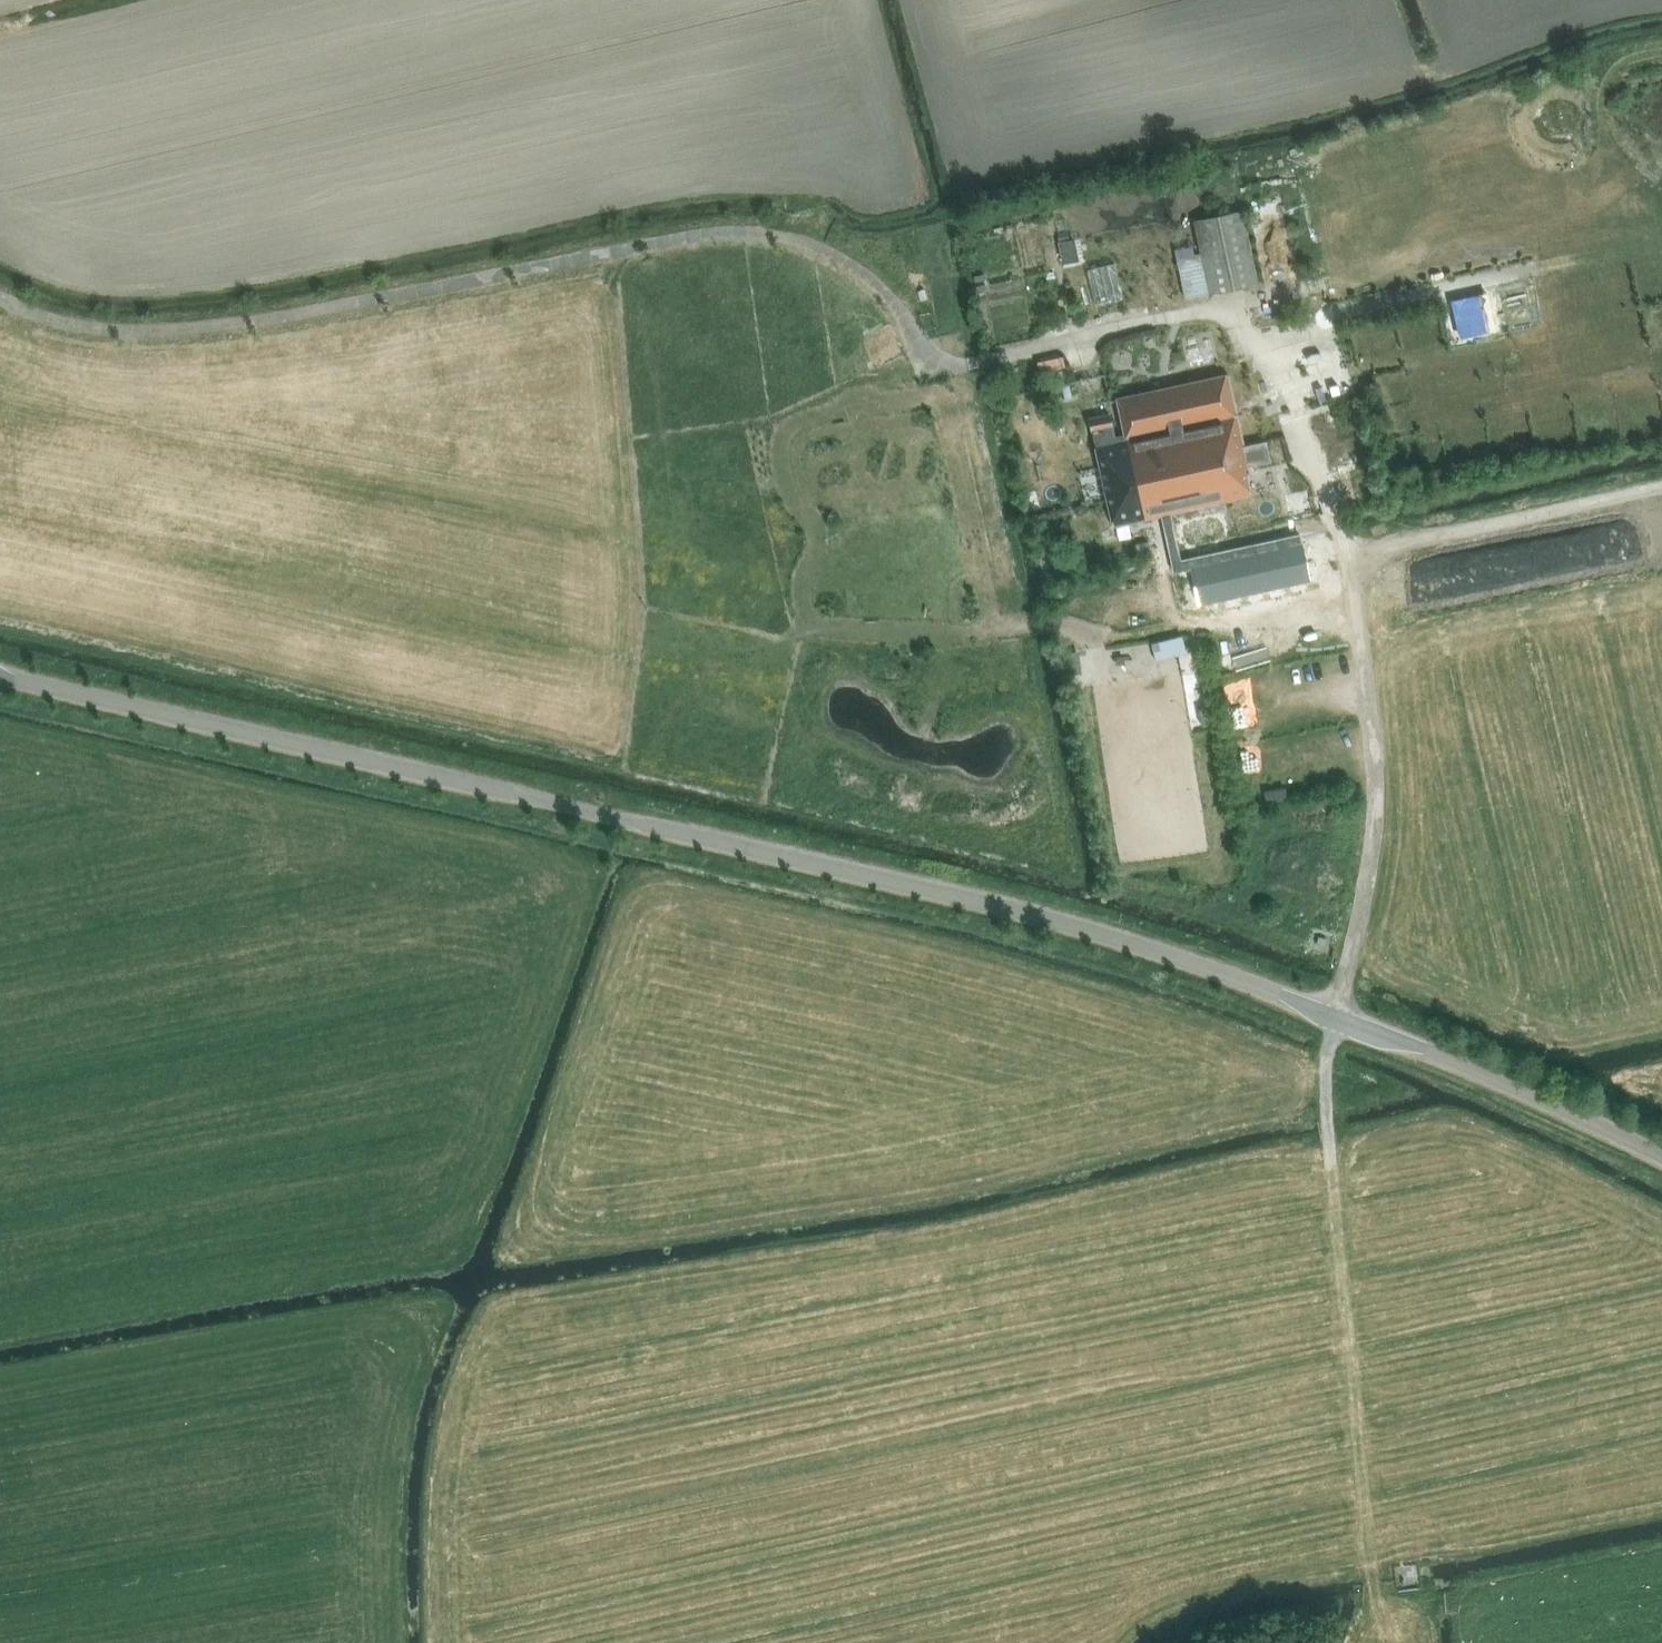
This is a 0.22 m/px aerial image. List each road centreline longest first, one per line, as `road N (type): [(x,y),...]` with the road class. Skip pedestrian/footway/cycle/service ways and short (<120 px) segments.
road 1 (tertiary): [(1661,1156),(1511,1084),(1302,1000),(1056,920),(0,675)]

